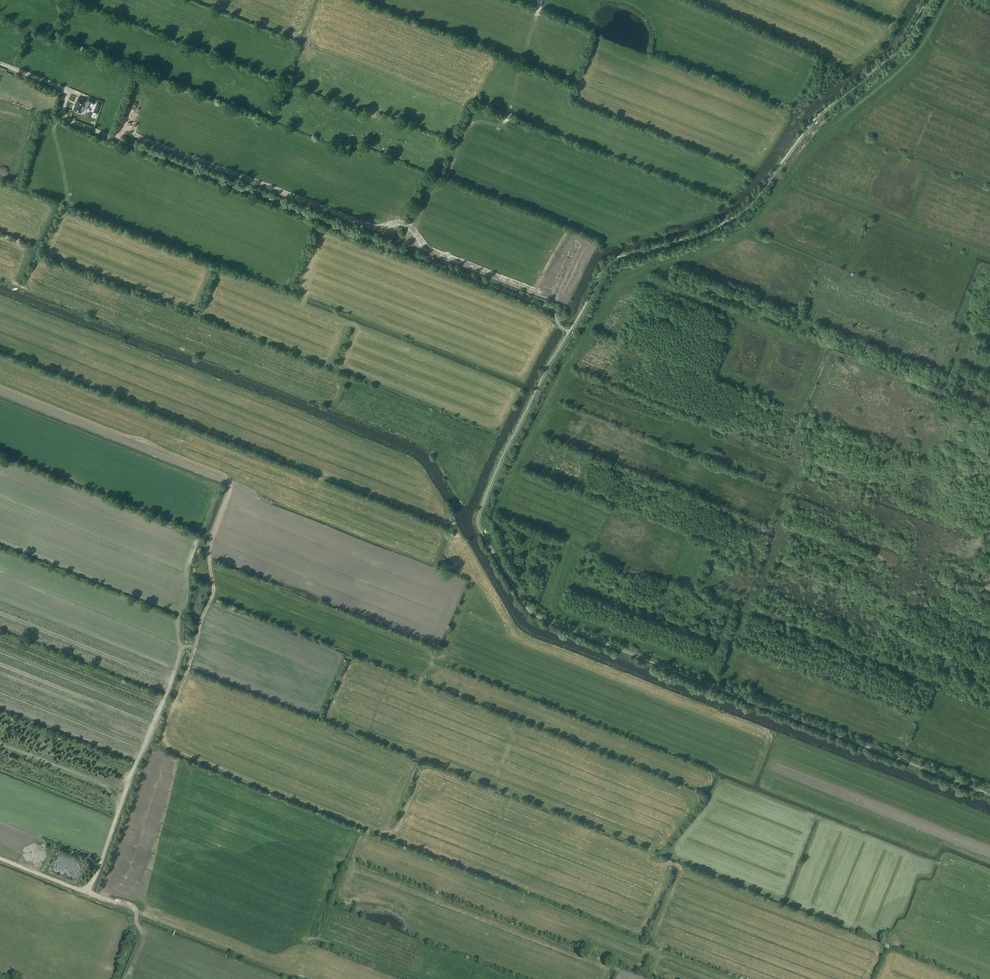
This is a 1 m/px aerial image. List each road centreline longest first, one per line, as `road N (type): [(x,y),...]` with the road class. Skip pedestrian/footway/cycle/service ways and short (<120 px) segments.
road 1 (unclassified): [(117,139),(68,119),(63,88),(0,64)]

